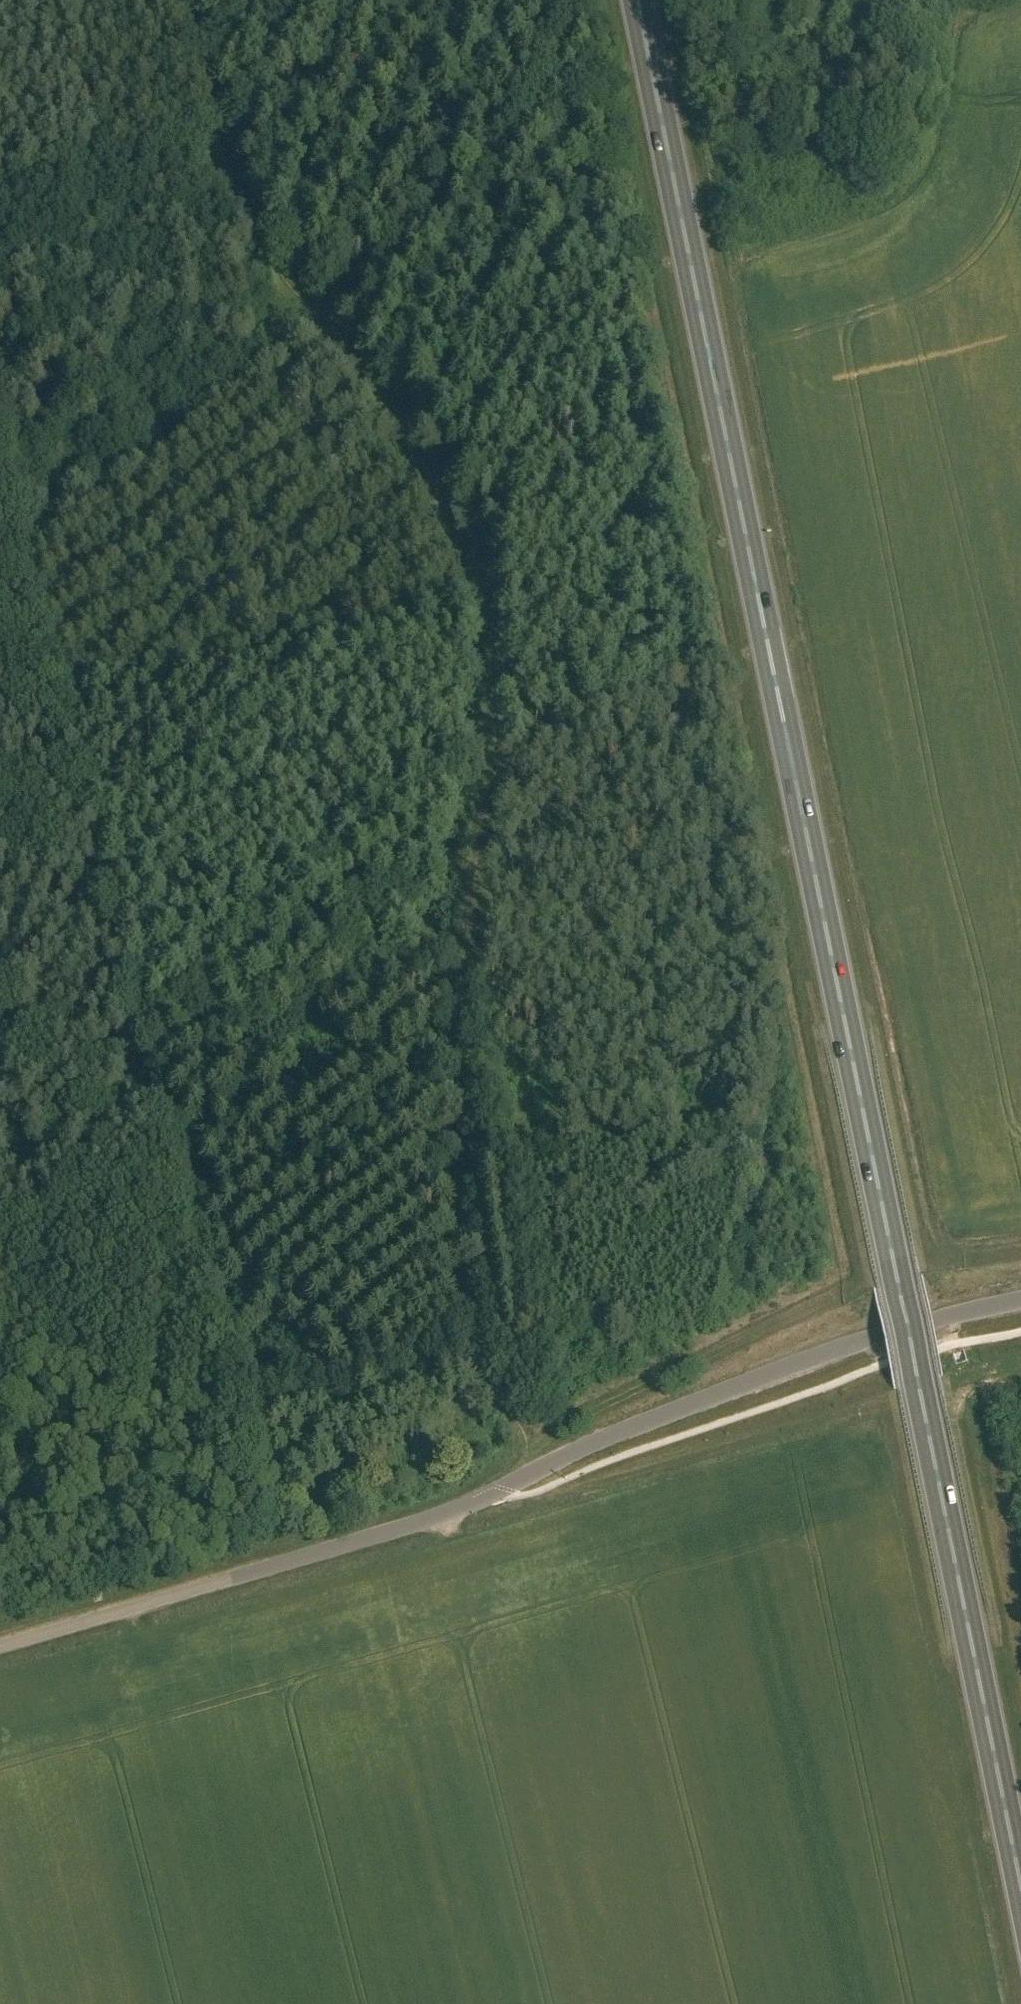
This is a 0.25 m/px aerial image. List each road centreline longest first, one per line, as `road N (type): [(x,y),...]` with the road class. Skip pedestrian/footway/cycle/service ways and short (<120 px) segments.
road 1 (trunk): [(1020,1881),(638,0)]
road 2 (unclassified): [(0,1643),(458,1511),(574,1451),(763,1376),(945,1316),(1020,1300)]

